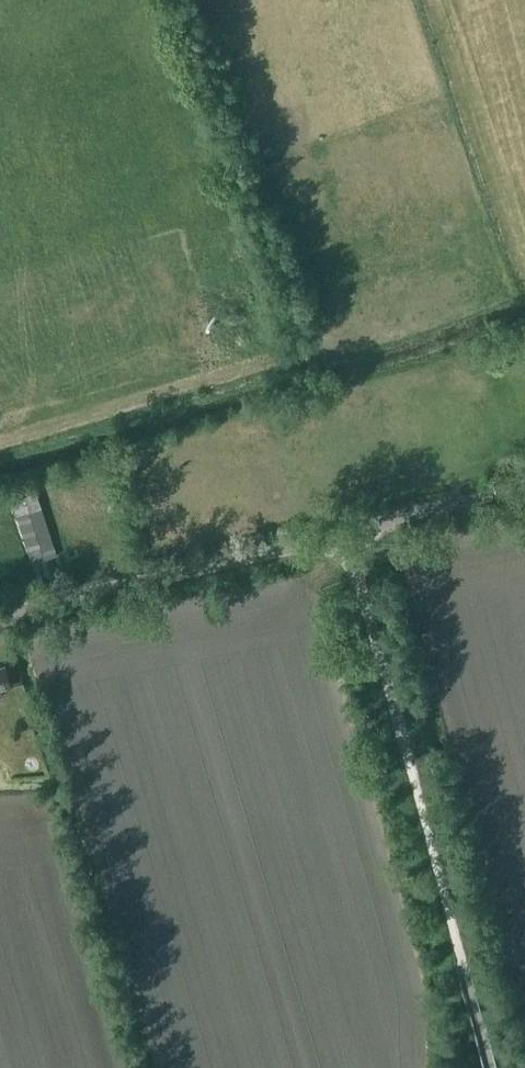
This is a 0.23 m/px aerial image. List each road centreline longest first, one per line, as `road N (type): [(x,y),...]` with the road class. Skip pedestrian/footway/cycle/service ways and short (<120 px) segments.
road 1 (unclassified): [(0,616),(524,488)]

